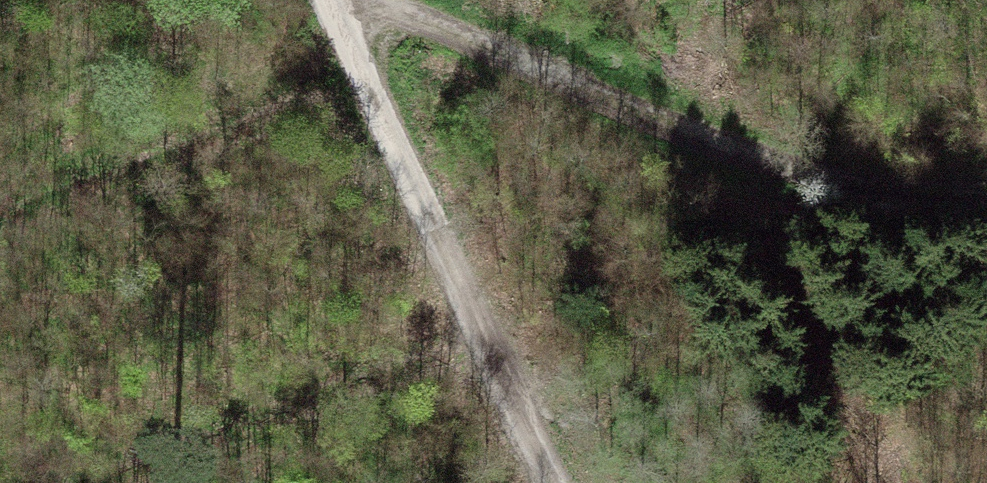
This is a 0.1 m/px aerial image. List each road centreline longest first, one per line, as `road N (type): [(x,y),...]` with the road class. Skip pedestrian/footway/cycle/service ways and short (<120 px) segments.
road 1 (track): [(986,184),(836,180),(746,157),(343,0)]
road 2 (track): [(443,235),(565,482)]
road 3 (track): [(443,235),(336,0)]

